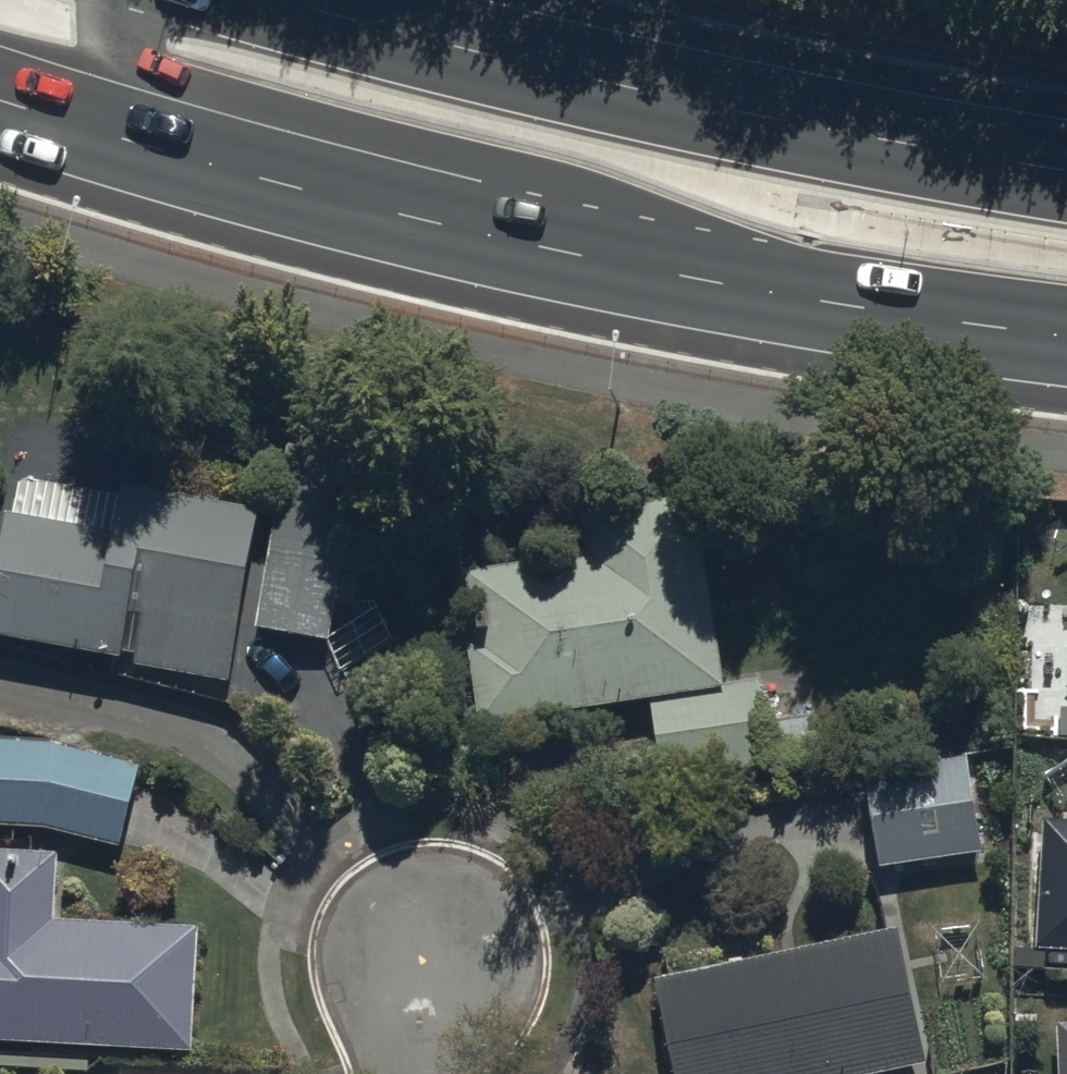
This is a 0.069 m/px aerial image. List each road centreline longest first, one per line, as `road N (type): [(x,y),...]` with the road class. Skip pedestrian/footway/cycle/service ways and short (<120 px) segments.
road 1 (primary): [(374,0),(754,93),(1066,151)]
road 2 (primary): [(664,269),(351,197),(0,94)]
road 3 (primary): [(664,269),(503,162),(154,69),(122,46),(119,0)]
road 4 (primary): [(1066,330),(664,269)]
road 5 (residential): [(417,1073),(425,919)]

